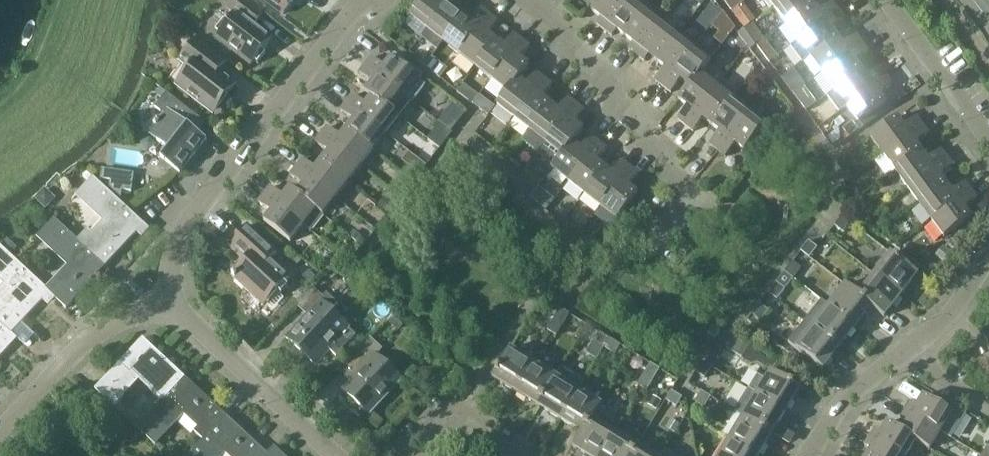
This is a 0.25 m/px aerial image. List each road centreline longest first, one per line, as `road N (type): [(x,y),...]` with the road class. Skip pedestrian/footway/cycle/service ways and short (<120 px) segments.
road 1 (residential): [(367,0),(198,210),(175,249),(169,309)]
road 2 (residential): [(648,251),(690,194),(533,0)]
road 3 (residential): [(169,309),(332,455)]
road 4 (residential): [(0,427),(109,321),(169,309)]
road 5 (residential): [(988,146),(881,0)]
road 6 (residential): [(527,455),(450,408),(402,455)]
road 7 (residential): [(904,356),(988,242)]
road 8 (residential): [(806,455),(828,419),(904,356)]

